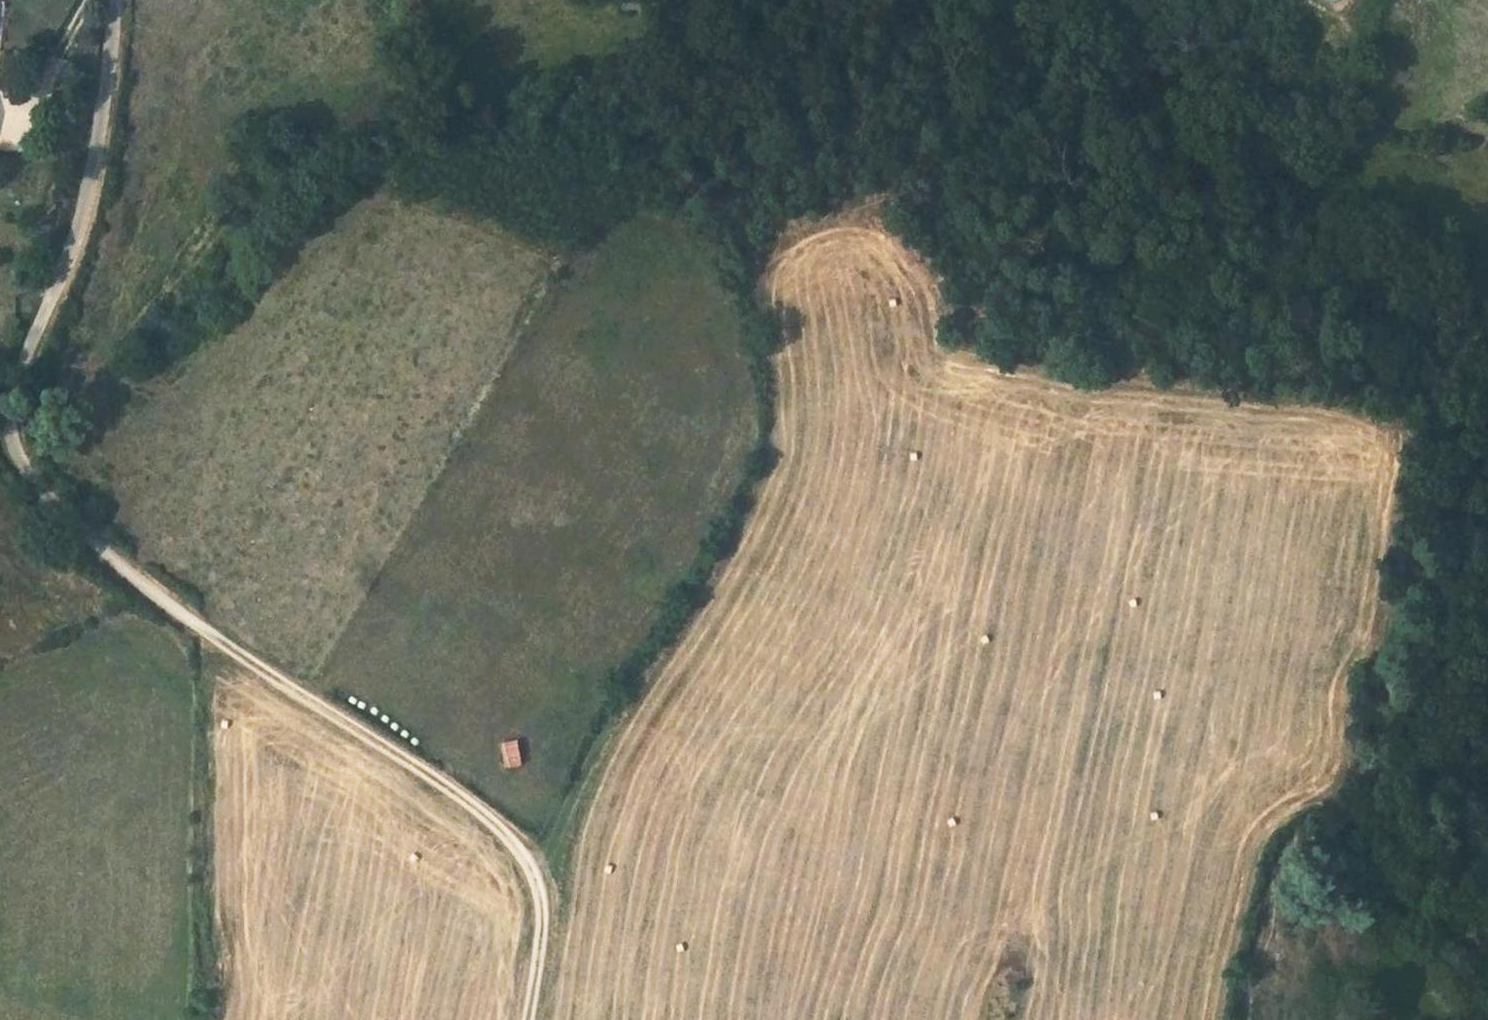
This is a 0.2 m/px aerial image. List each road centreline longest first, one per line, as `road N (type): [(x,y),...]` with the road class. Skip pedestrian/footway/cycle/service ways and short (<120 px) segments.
road 1 (unclassified): [(115,0),(105,107),(80,228),(16,366),(7,421),(25,483),(165,608)]
road 2 (track): [(165,608),(444,788),(521,854),(543,921),(526,1019)]

